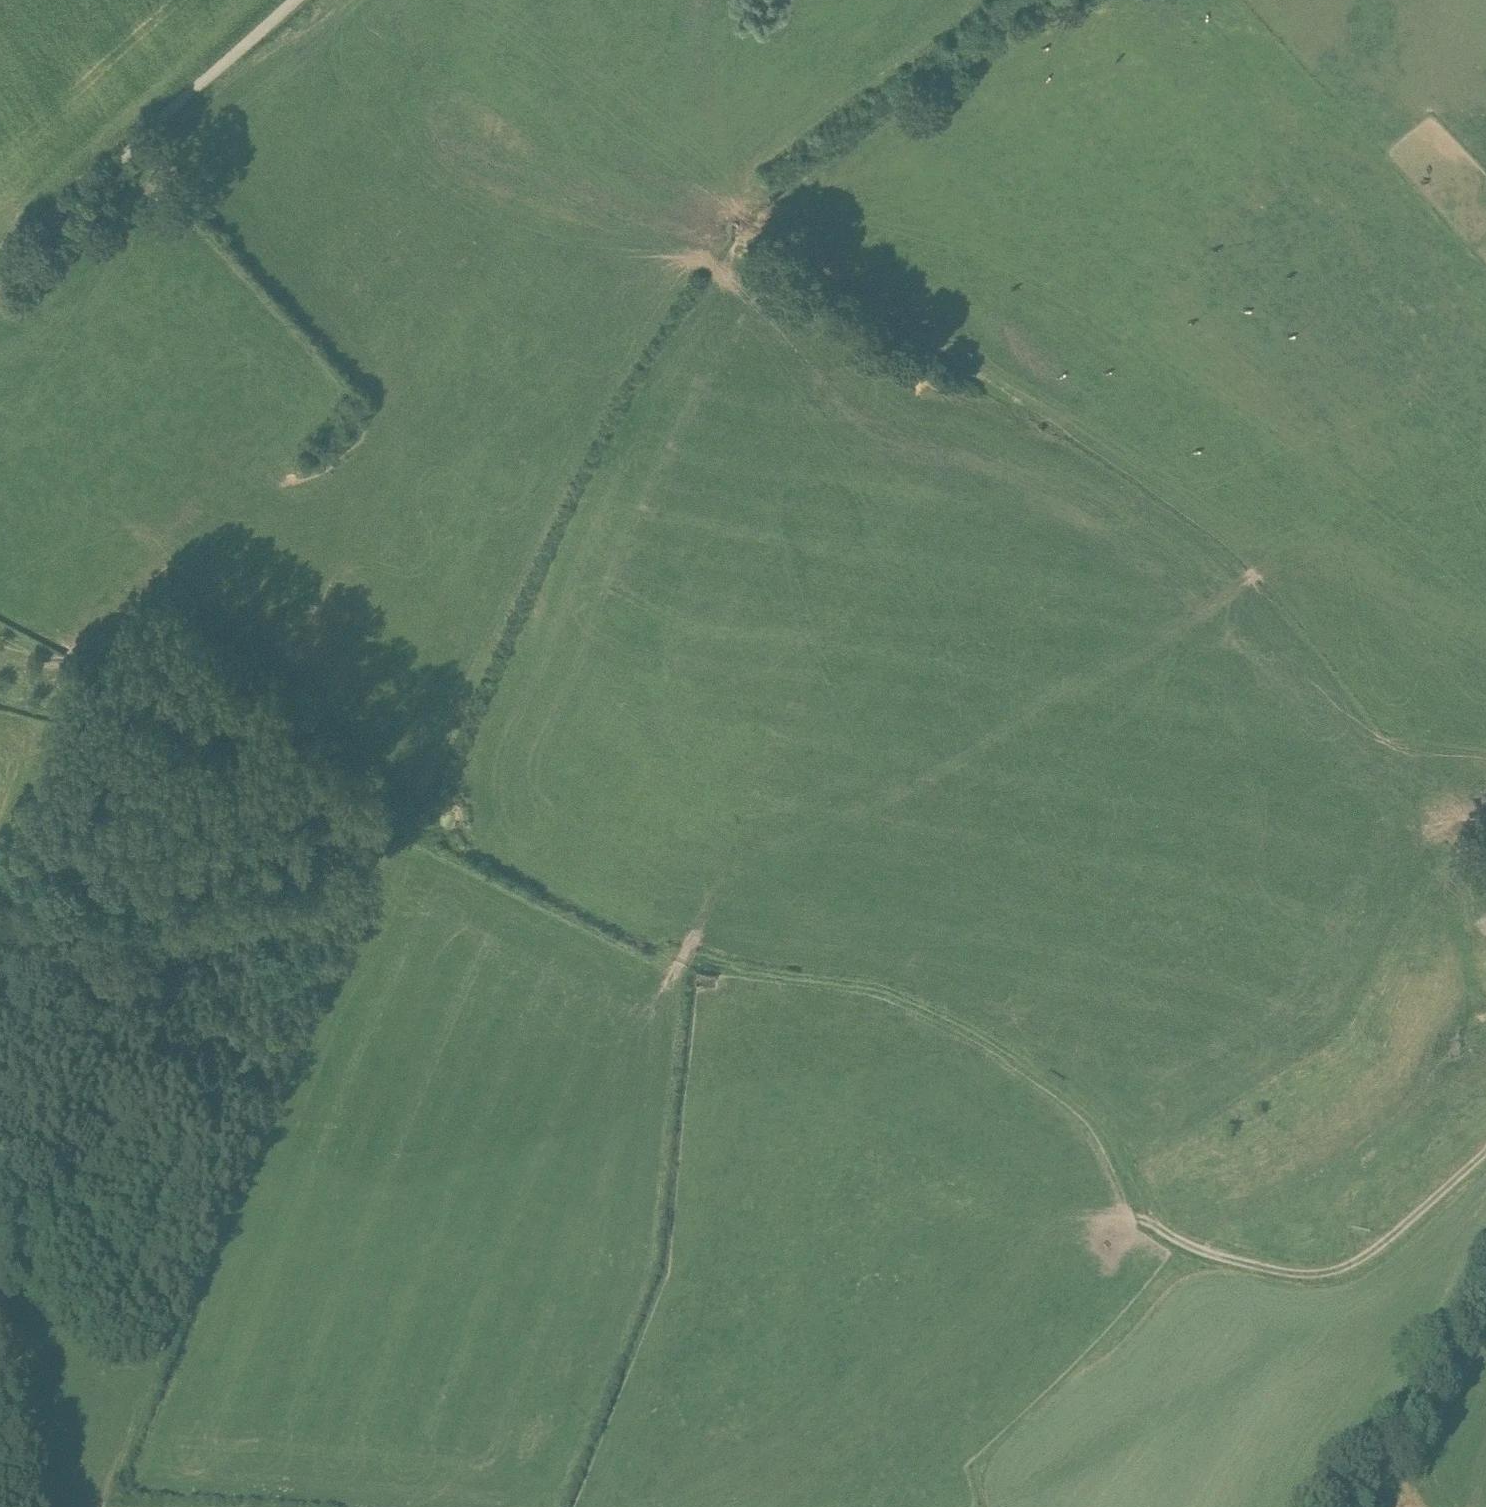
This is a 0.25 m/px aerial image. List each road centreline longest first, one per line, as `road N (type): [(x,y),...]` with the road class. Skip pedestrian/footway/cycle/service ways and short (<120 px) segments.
road 1 (unclassified): [(0,289),(168,113),(296,0)]
road 2 (track): [(1345,1506),(1420,1387),(1485,1251)]

